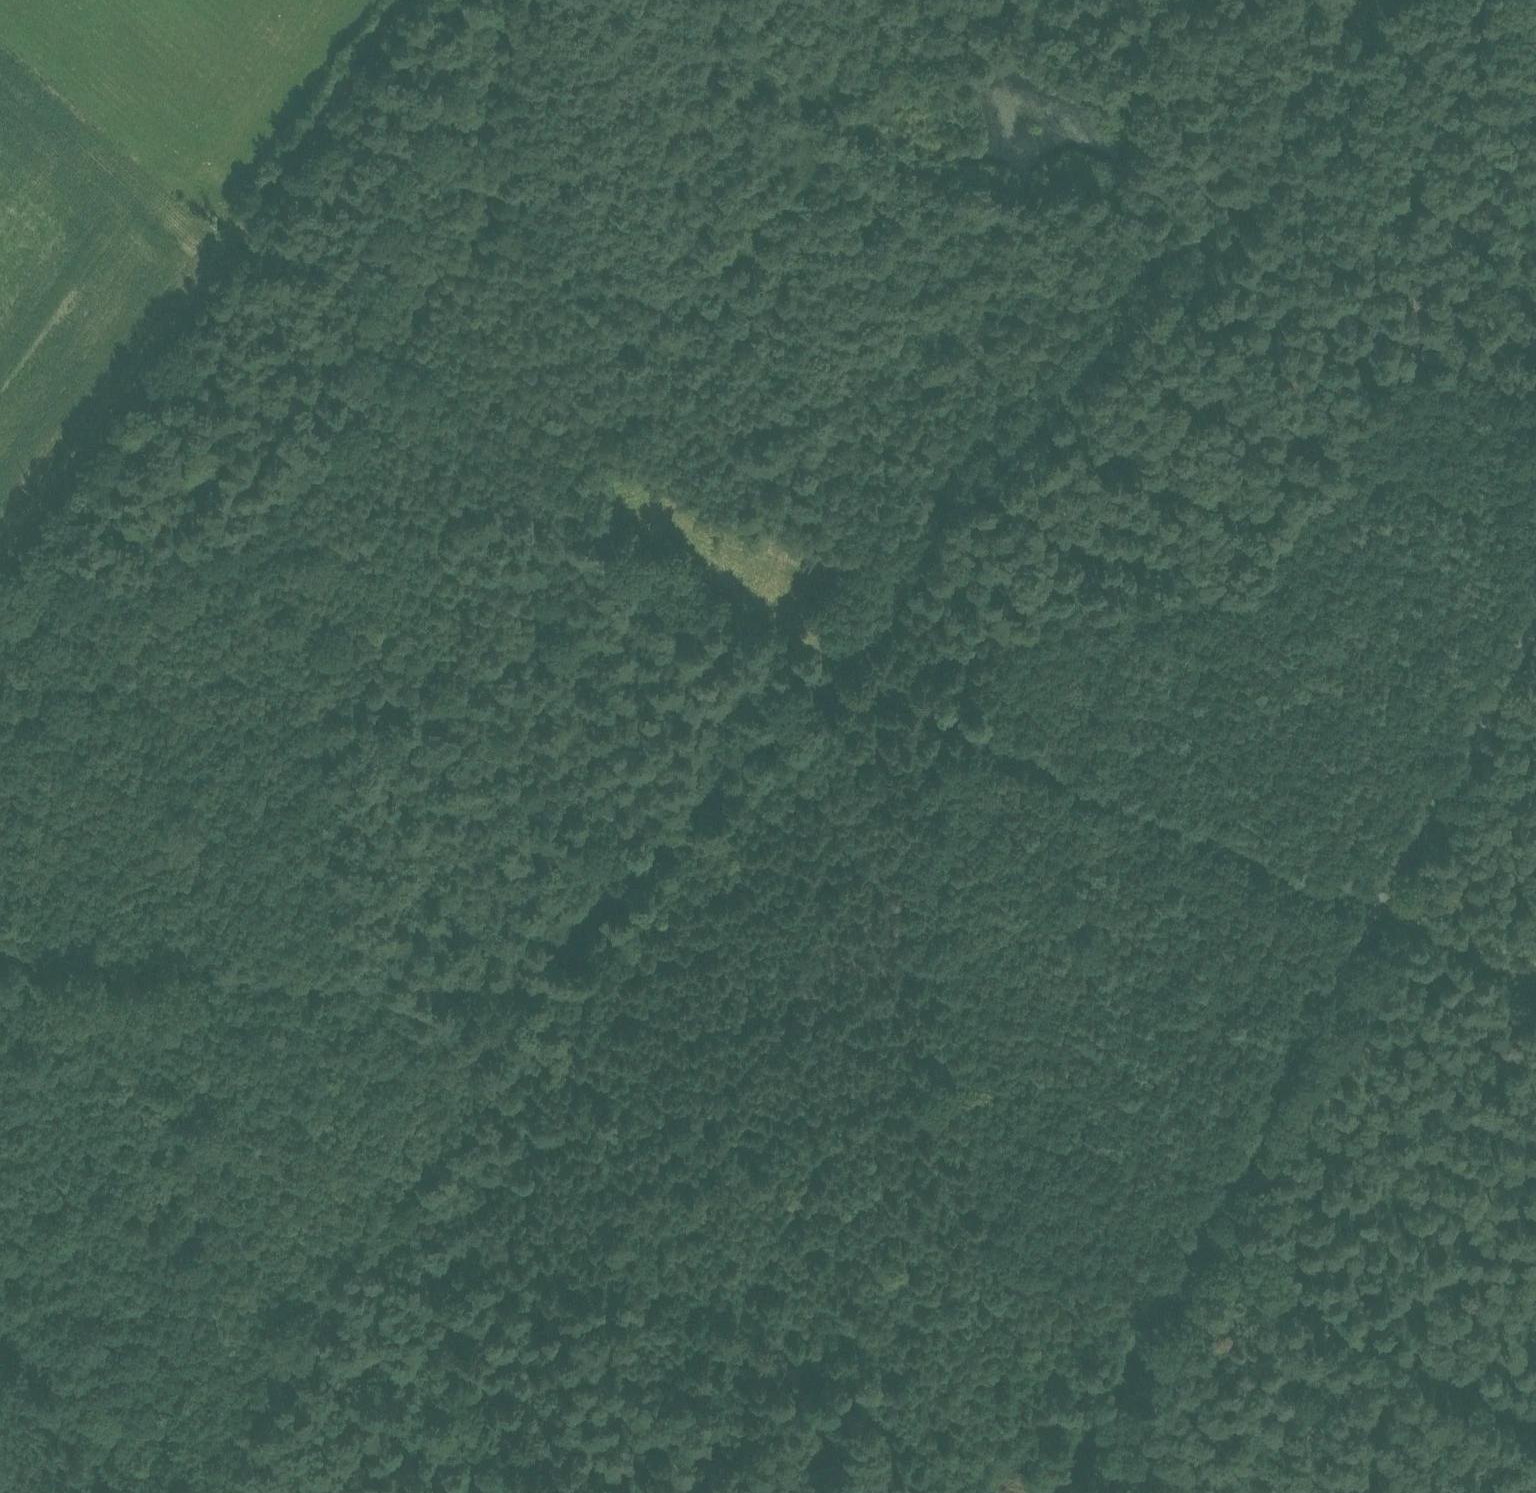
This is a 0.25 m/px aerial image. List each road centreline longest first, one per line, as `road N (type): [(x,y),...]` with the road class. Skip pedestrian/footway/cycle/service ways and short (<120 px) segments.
road 1 (track): [(1535,591),(1046,1492)]
road 2 (track): [(0,561),(399,0)]

